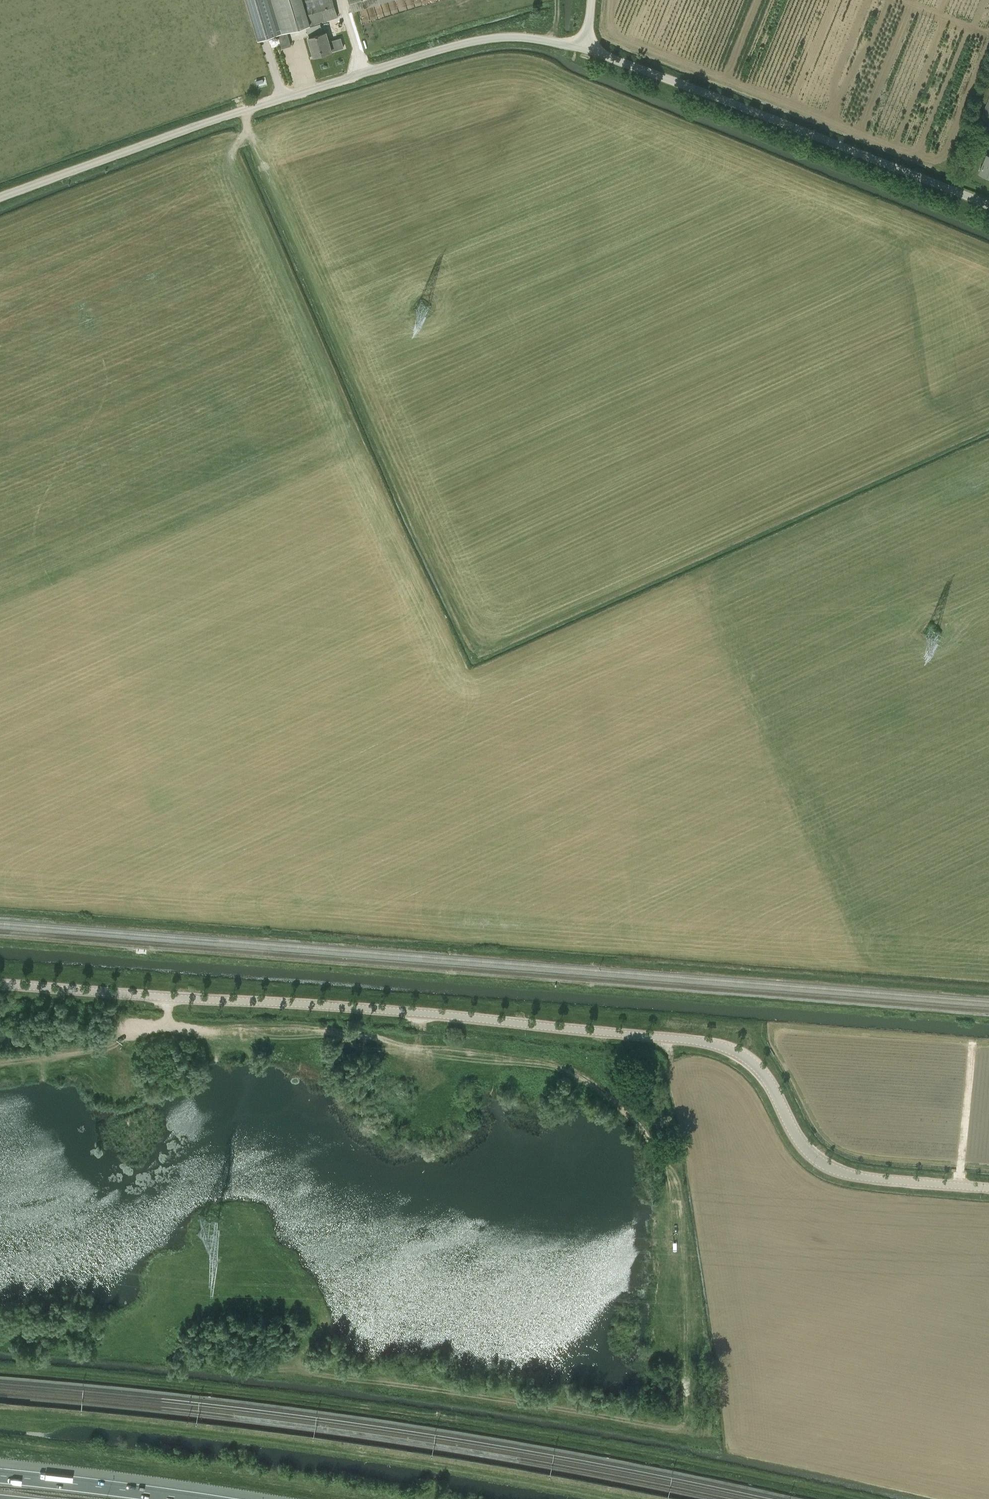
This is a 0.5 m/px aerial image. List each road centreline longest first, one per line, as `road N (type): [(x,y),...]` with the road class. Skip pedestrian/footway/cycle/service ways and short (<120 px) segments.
road 1 (unclassified): [(988,1189),(830,1167),(805,1148),(764,1074),(724,1048),(400,1013),(0,984)]
road 2 (unclassified): [(0,197),(450,49),(523,39),(587,48)]
road 3 (unclassified): [(988,204),(587,48)]
road 4 (motorway): [(189,1498),(0,1478)]

